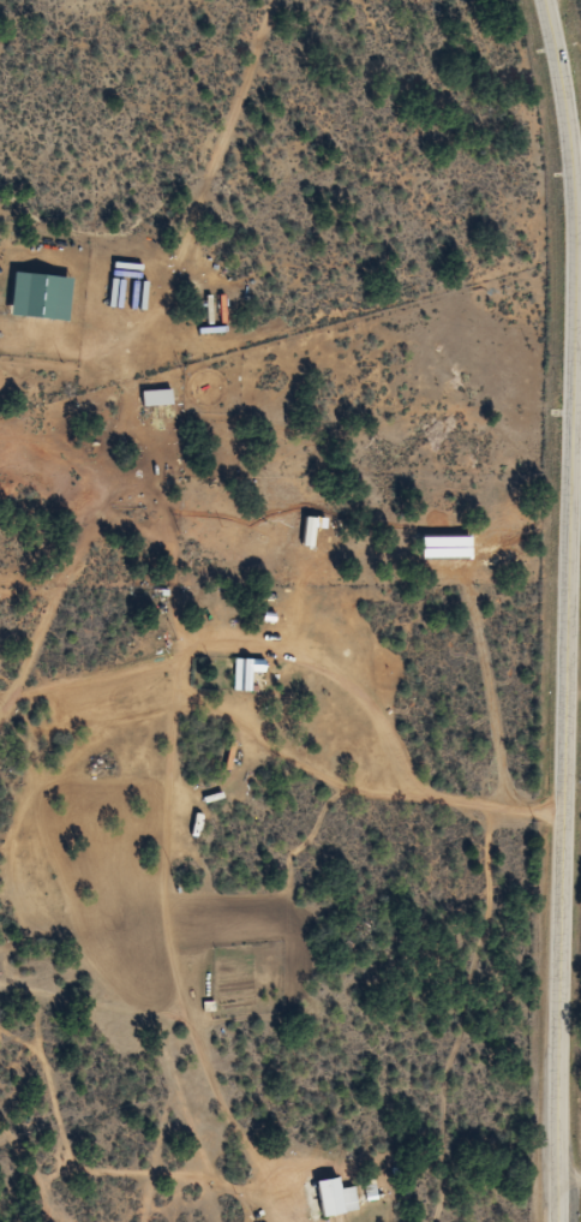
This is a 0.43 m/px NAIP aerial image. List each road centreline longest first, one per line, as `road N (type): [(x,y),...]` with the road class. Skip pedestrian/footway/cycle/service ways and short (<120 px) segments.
road 1 (tertiary): [(545,0),(573,161),(577,287),(559,1221)]
road 2 (residential): [(0,808),(79,656),(321,0)]

